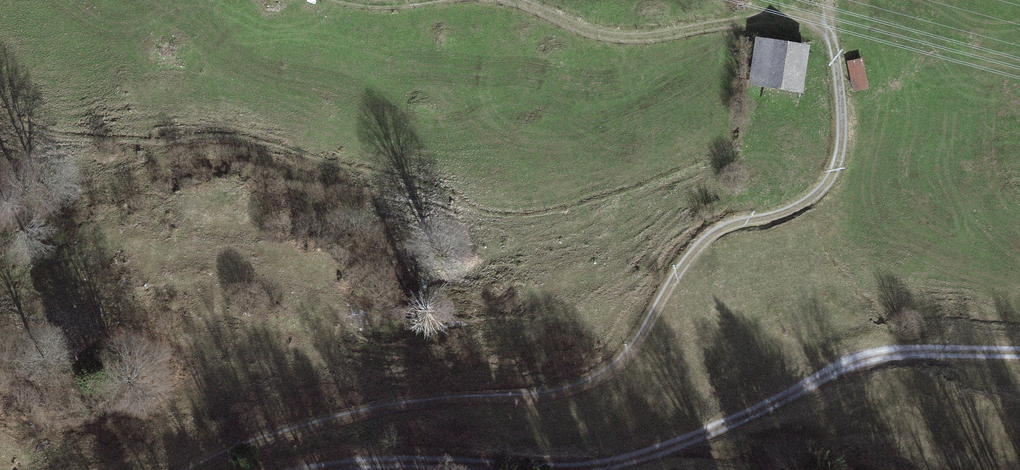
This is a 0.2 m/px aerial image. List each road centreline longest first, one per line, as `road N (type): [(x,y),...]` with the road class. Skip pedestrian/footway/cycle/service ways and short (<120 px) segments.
road 1 (track): [(832,26),(841,135),(826,183),(806,202),(705,237),(636,350),(616,365),(560,394),(392,409),(253,443),(196,469)]
road 2 (track): [(1019,350),(917,348),(860,361),(720,428),(573,466),(359,459),(301,469)]
road 3 (track): [(832,26),(774,17),(631,38),(582,29),(514,0)]

